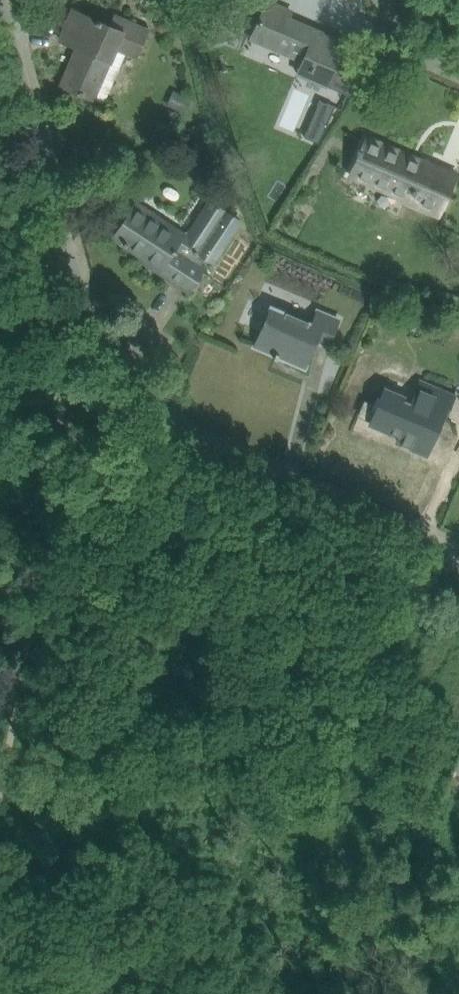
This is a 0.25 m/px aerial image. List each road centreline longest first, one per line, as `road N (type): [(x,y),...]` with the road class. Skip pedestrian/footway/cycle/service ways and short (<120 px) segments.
road 1 (residential): [(458,548),(156,419),(110,371),(77,306),(2,0)]

